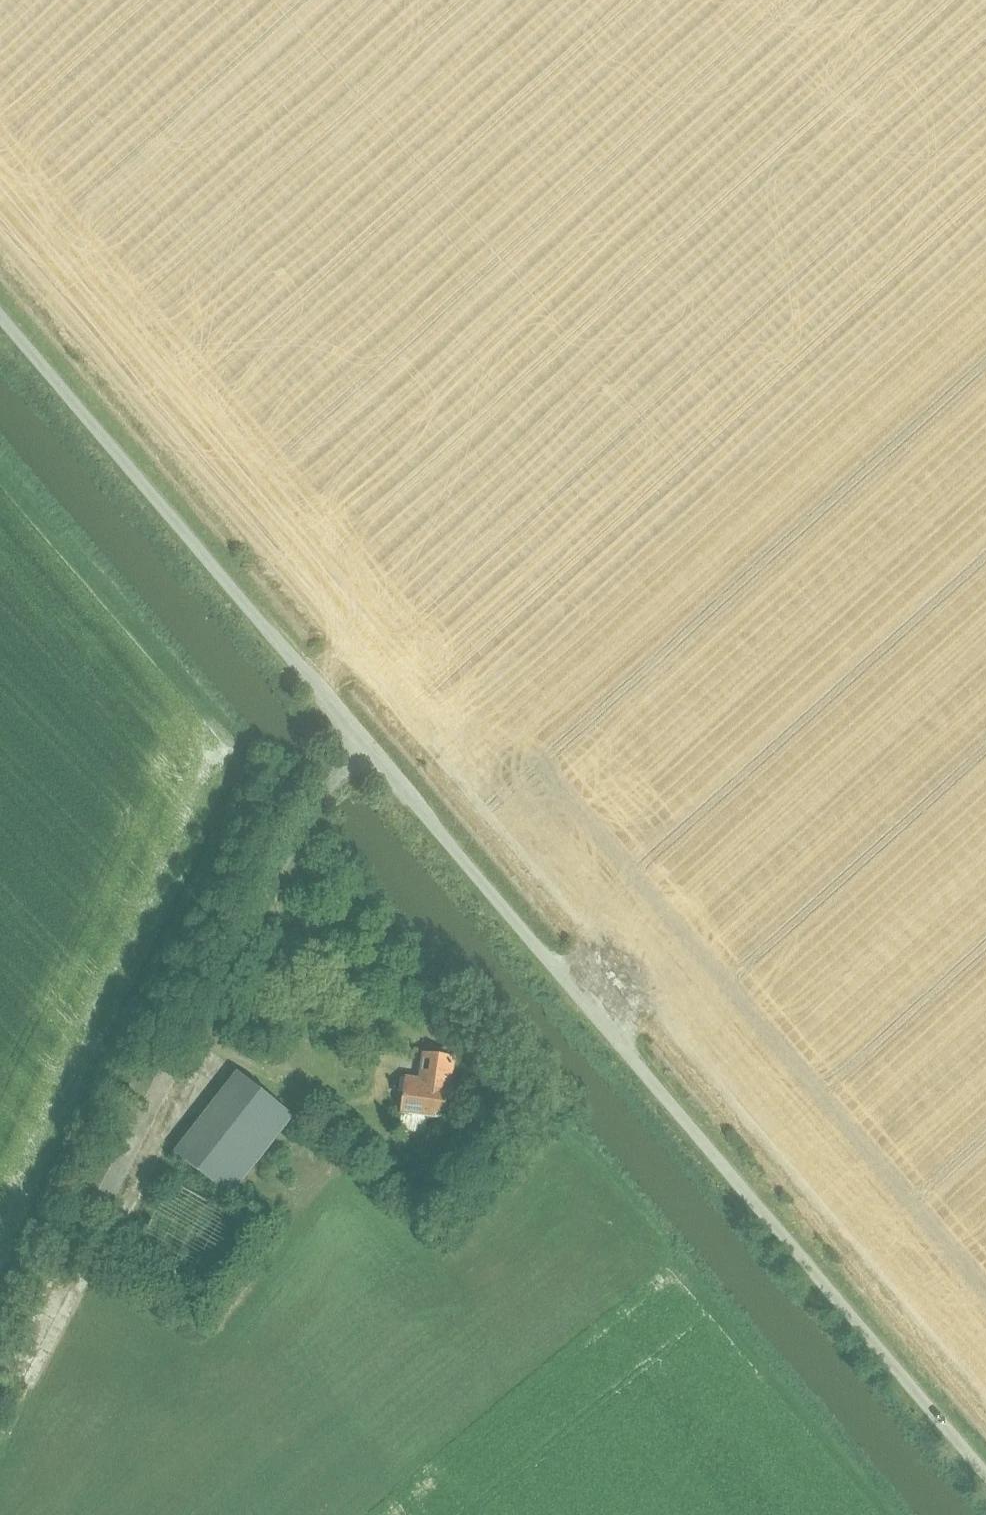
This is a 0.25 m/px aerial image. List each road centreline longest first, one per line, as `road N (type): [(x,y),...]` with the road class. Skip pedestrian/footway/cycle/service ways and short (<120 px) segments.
road 1 (unclassified): [(985,1475),(0,315)]

